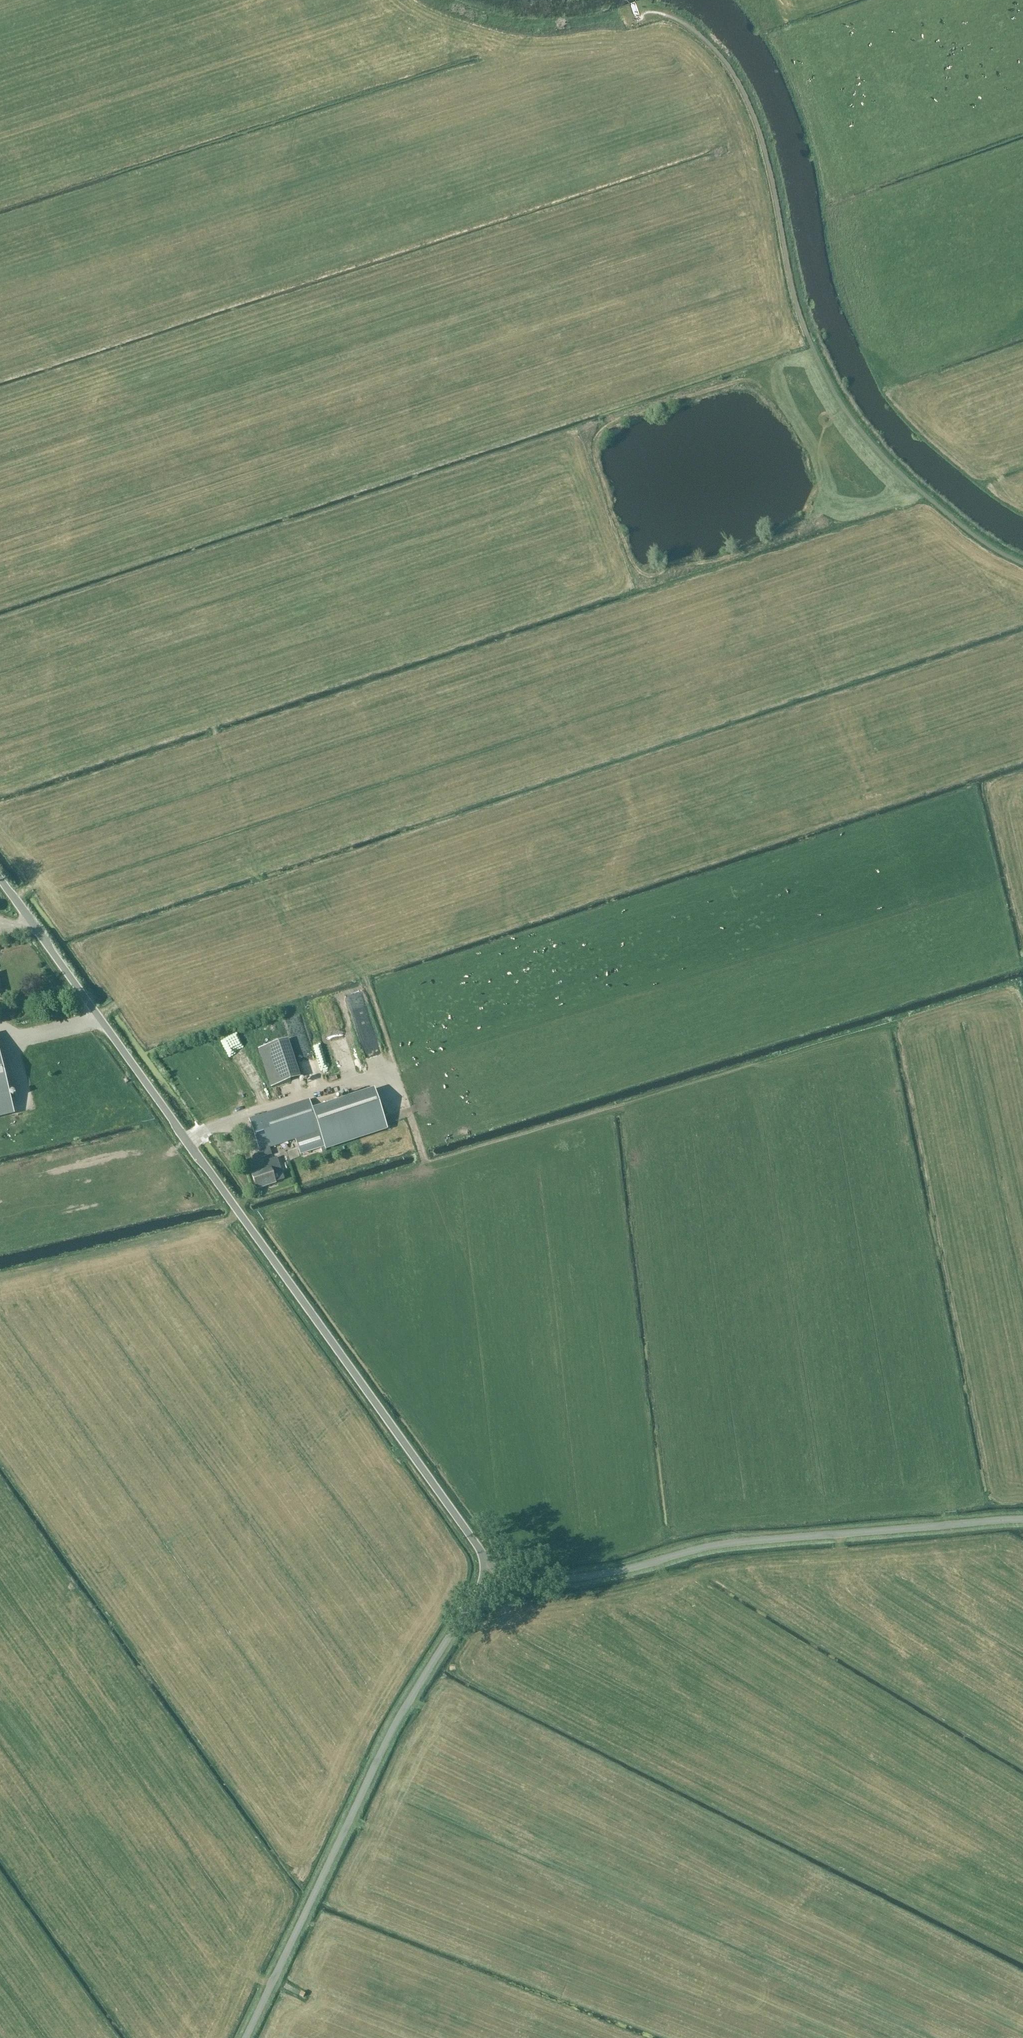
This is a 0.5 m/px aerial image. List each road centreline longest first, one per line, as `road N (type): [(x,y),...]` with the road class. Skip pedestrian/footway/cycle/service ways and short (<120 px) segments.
road 1 (unclassified): [(0,879),(486,1559)]
road 2 (unclassified): [(518,1585),(733,1543),(1022,1520)]
road 3 (unclassified): [(246,2037),(390,1734),(472,1605)]

